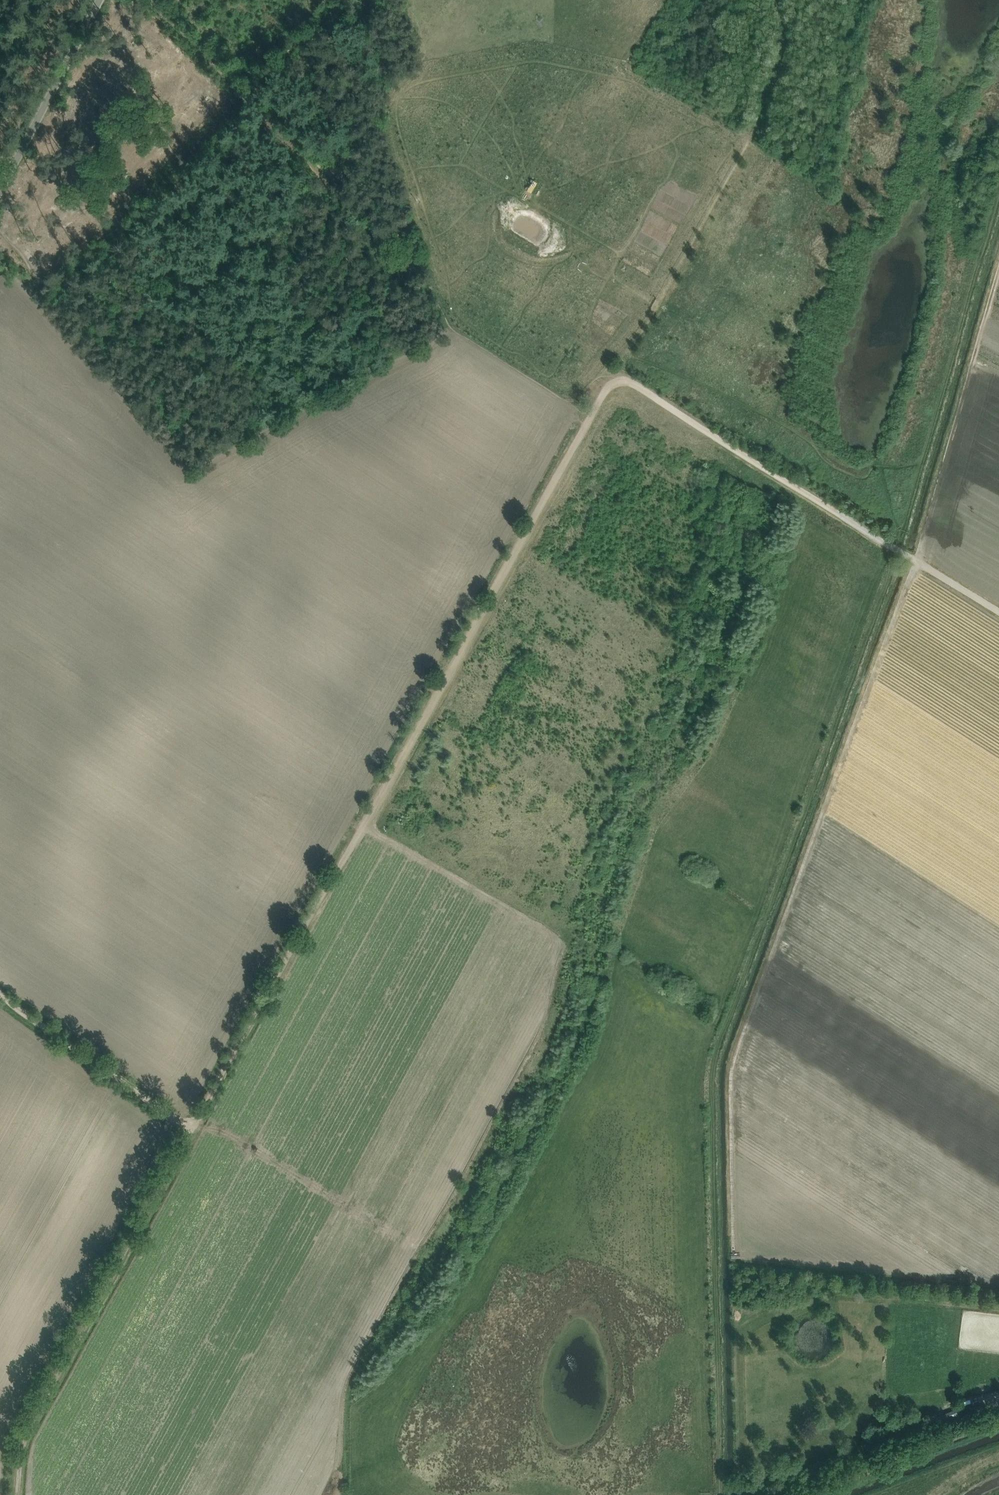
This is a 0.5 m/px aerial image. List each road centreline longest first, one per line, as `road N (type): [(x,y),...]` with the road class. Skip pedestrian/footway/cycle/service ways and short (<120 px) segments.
road 1 (track): [(198,1124),(590,415)]
road 2 (track): [(590,415),(621,376),(998,611)]
road 3 (track): [(198,1124),(28,1429),(19,1494)]
road 4 (track): [(156,0),(368,211)]
road 5 (track): [(0,998),(198,1124)]
road 6 (unclassified): [(0,197),(99,0)]
road 7 (track): [(805,1494),(998,1420)]

